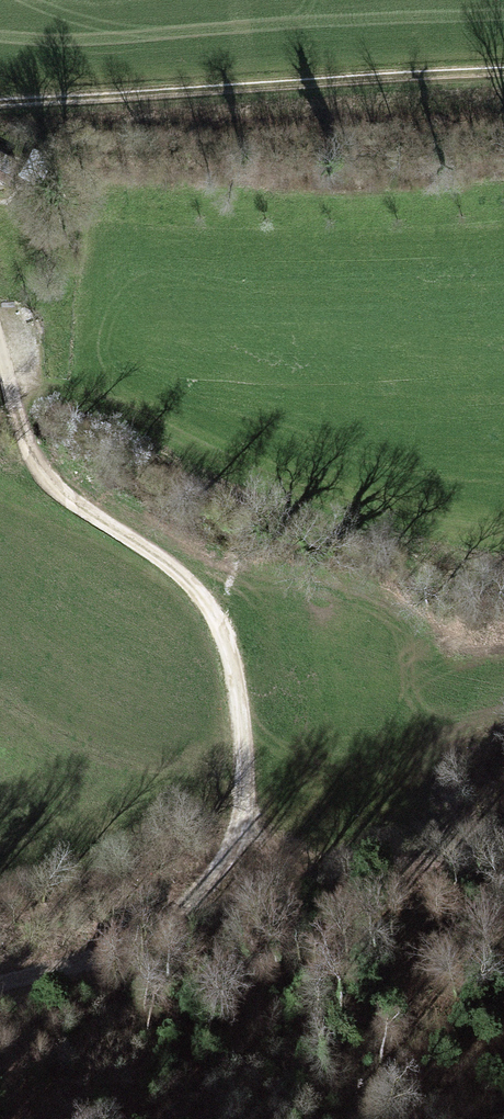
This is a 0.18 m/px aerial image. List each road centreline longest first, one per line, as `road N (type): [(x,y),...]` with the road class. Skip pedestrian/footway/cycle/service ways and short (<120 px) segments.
road 1 (track): [(0,105),(503,75)]
road 2 (track): [(0,368),(34,455),(56,484),(210,597),(235,650),(241,713)]
road 3 (track): [(0,979),(126,950),(208,879),(243,817),(241,713)]

